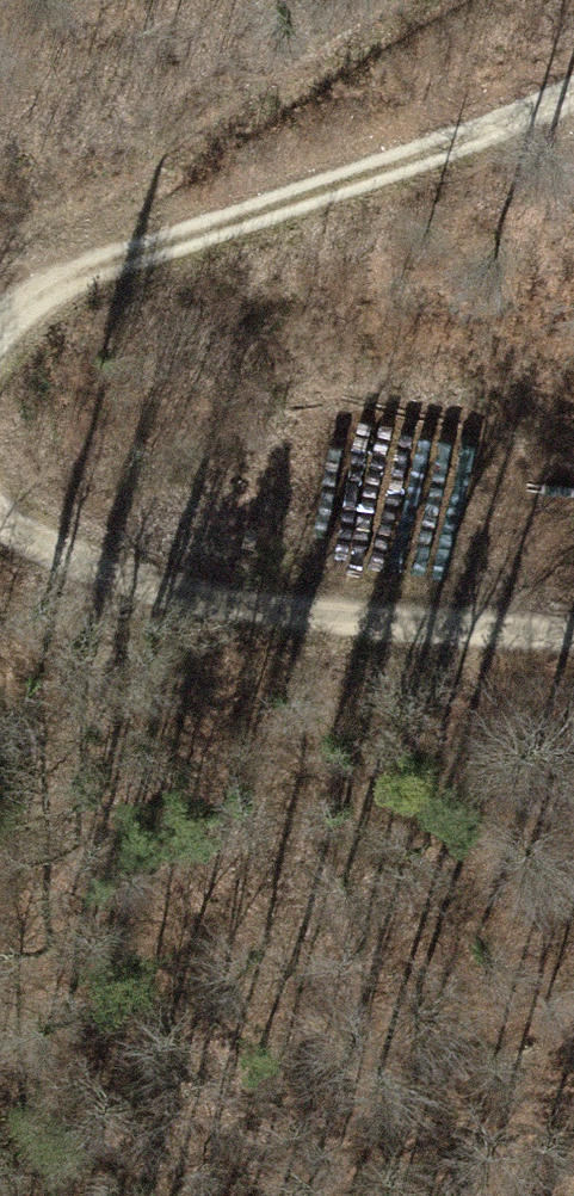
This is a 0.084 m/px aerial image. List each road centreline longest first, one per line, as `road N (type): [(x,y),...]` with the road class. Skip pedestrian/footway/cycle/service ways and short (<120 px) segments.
road 1 (track): [(573,90),(462,145),(50,293),(0,345)]
road 2 (track): [(0,515),(326,630),(573,642)]
road 3 (track): [(50,293),(137,196),(435,0)]
road 4 (track): [(326,630),(573,737)]

